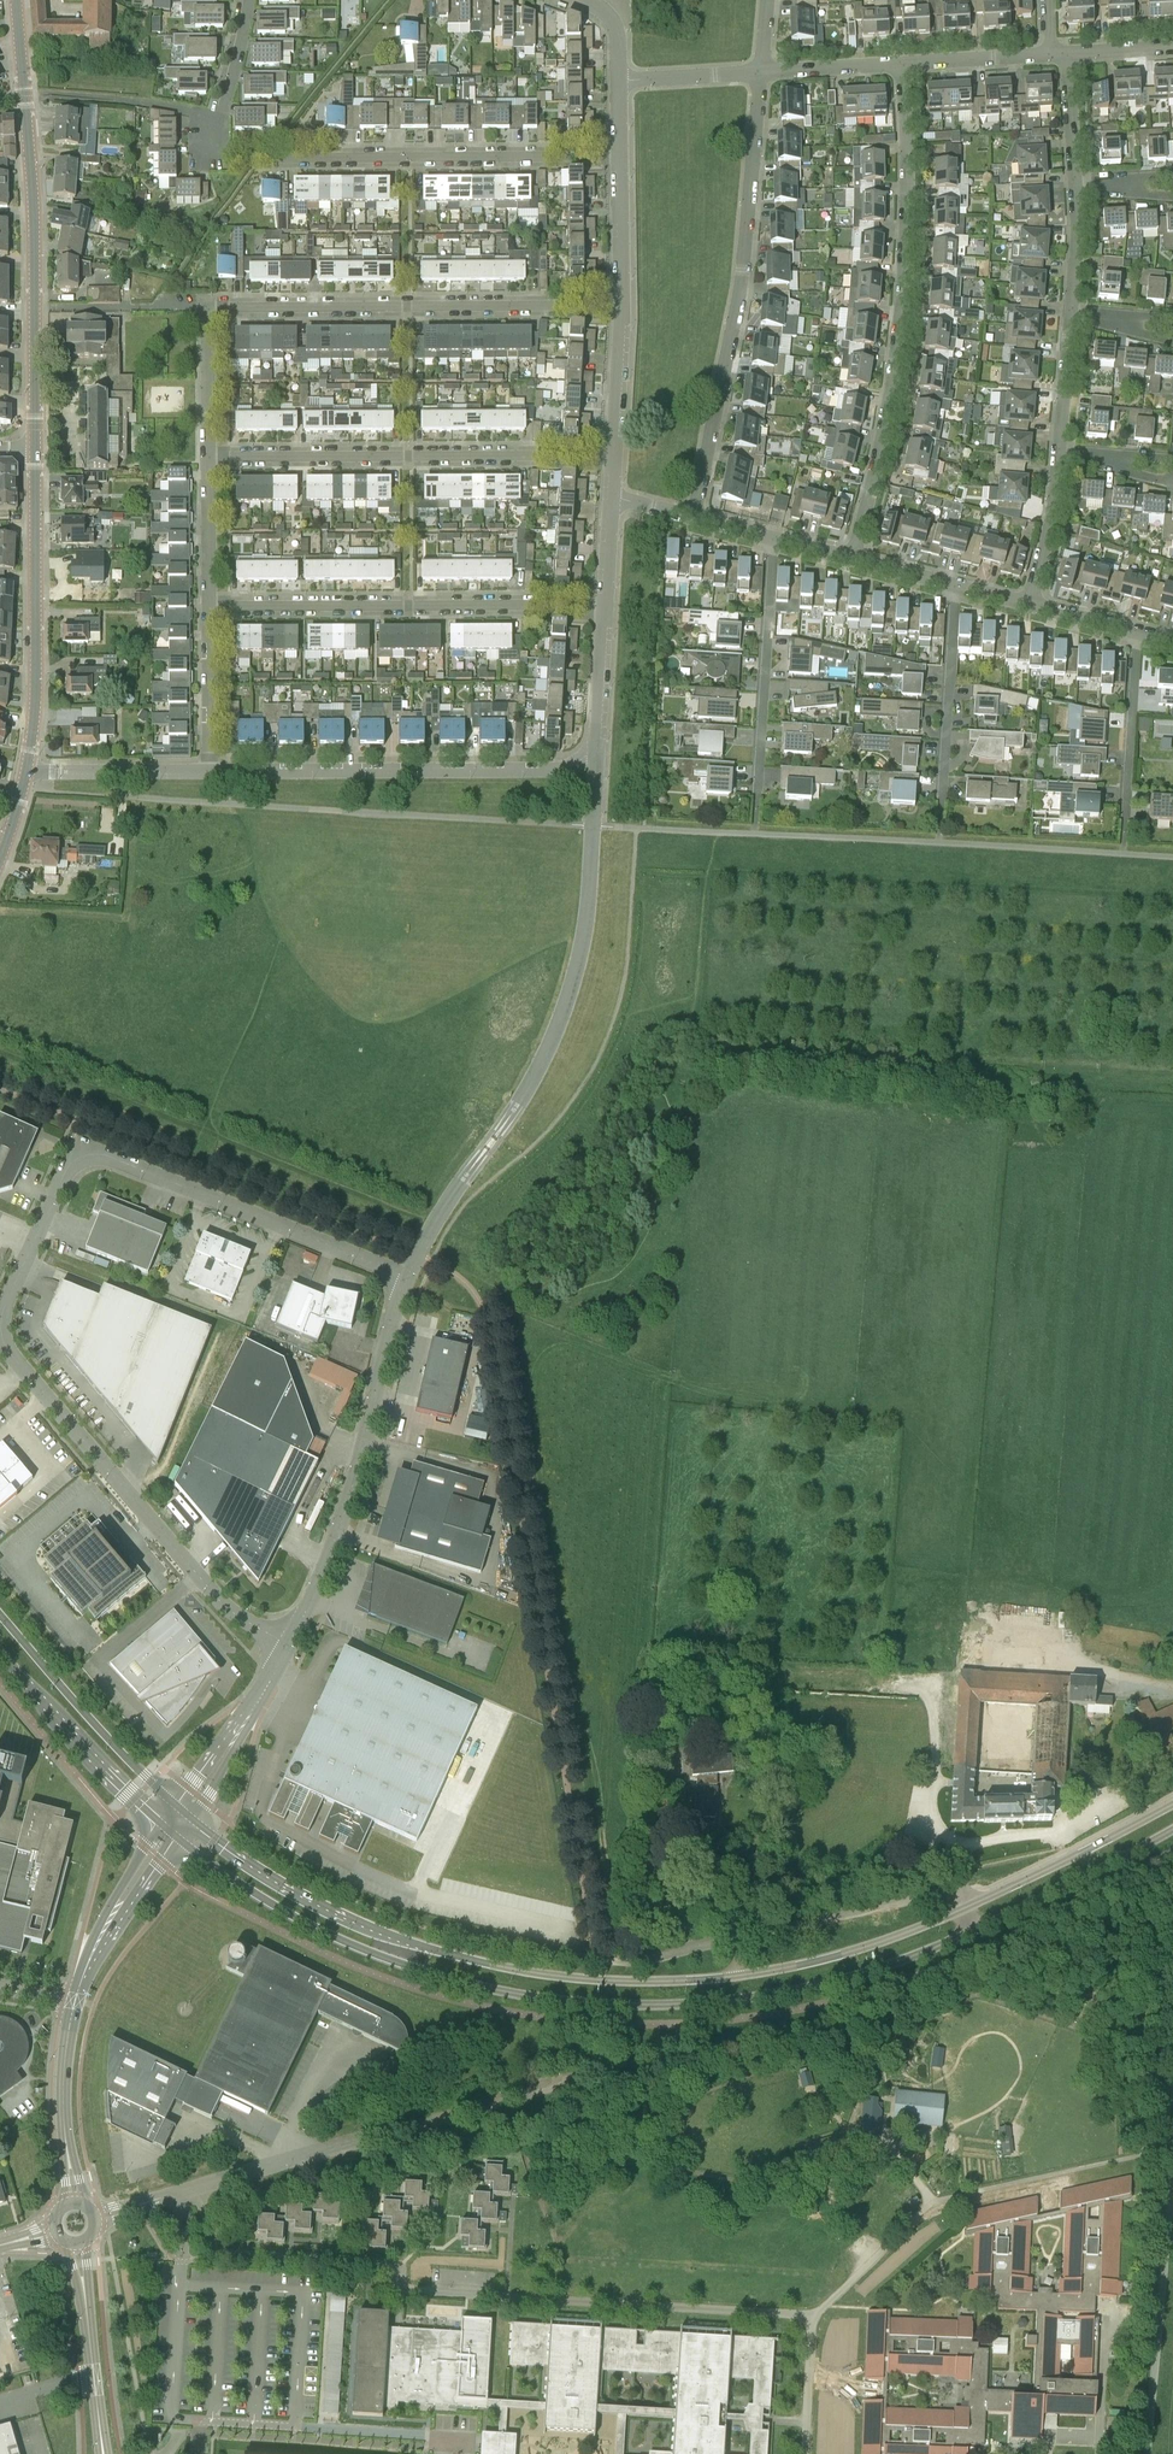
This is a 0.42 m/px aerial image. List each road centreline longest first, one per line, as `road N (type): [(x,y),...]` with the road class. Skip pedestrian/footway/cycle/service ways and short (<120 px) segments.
road 1 (secondary): [(180,1841),(294,1917),(392,1960),(525,1995),(640,2004),(749,1998),(876,1970),(984,1927),(1172,1829)]
road 2 (secondary): [(1172,1804),(902,1935),(790,1968),(684,1981),(549,1975),(414,1942),(312,1899),(195,1821)]
road 3 (unclassified): [(293,1647),(232,1607),(166,1533),(11,1347),(6,1307),(88,1152),(412,1279)]
road 4 (residential): [(247,0),(207,141),(218,156),(620,156)]
road 5 (residential): [(210,455),(212,312),(620,307)]
road 6 (residential): [(213,773),(536,774),(585,759),(595,749),(605,609)]
road 7 (unclassified): [(97,2219),(581,2078)]
road 8 (residential): [(852,557),(887,424),(904,298),(909,178),(901,62)]
road 9 (residential): [(692,516),(743,270),(763,70)]
road 10 (tertiary): [(37,448),(34,232),(17,0)]
road 11 (residential): [(210,455),(614,459)]
road 12 (residential): [(605,609),(212,605)]
road 13 (unclassified): [(293,1647),(353,1498),(412,1279)]
road 14 (tertiary): [(26,773),(36,702),(37,448)]
road 15 (residential): [(754,834),(774,536)]
road 16 (secondary): [(176,1805),(0,1614)]
road 17 (residential): [(938,842),(954,584)]
road 18 (secondary): [(0,1651),(162,1825)]
road 19 (residential): [(1122,853),(1136,632)]
road 20 (secondary): [(103,2453),(78,2246)]
road 21 (secondary): [(75,2202),(64,2101),(77,2001)]
road 22 (secondary): [(162,1825),(99,1928),(77,2001)]
road 23 (secondary): [(77,2001),(180,1841)]
road 24 (residential): [(26,773),(213,773)]
road 25 (residential): [(213,773),(212,605)]
road 26 (residential): [(1029,602),(1060,451)]
road 27 (residential): [(614,459),(620,307)]
road 28 (residential): [(620,307),(620,156)]
road 29 (residential): [(901,62),(1051,53)]
road 30 (residential): [(212,605),(210,455)]
road 31 (residential): [(617,83),(763,70)]
road 32 (unclassified): [(195,1821),(262,1696)]
road 33 (unclassified): [(262,1696),(176,1805)]
road 34 (residential): [(763,70),(901,62)]
road 35 (residential): [(1060,451),(1072,314)]
road 36 (residential): [(1076,186),(1067,52)]
road 37 (residential): [(1072,314),(1076,186)]

